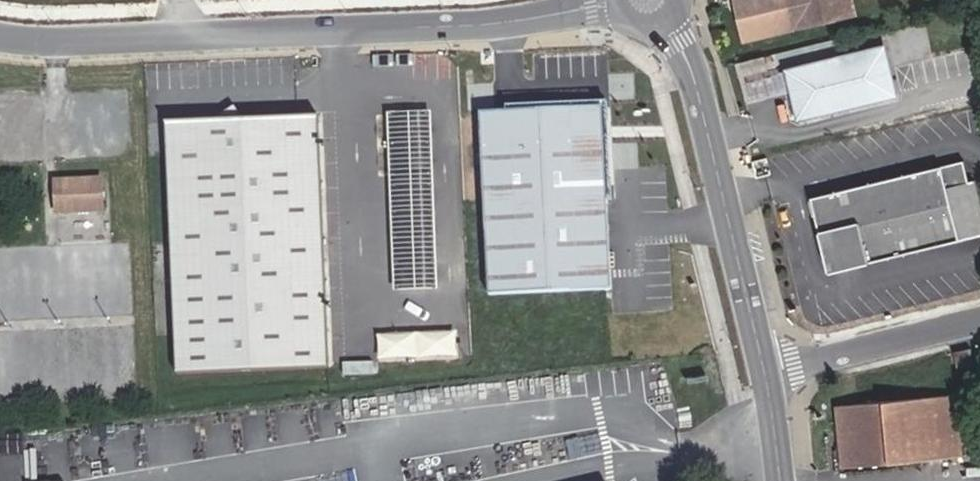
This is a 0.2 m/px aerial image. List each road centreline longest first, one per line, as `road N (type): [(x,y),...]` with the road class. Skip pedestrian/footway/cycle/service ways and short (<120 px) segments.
road 1 (unclassified): [(618,4),(496,22),(69,42),(0,37)]
road 2 (tertiary): [(665,19),(694,66),(764,371)]
road 3 (residential): [(764,371),(979,319)]

